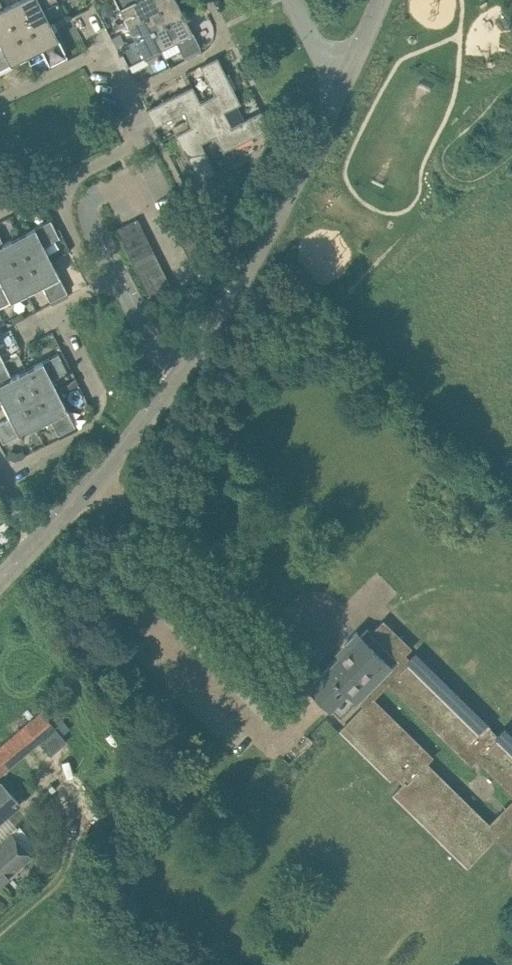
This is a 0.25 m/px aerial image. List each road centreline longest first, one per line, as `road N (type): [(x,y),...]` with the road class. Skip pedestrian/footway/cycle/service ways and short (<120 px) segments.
road 1 (tertiary): [(184,394),(351,73)]
road 2 (residential): [(184,394),(117,270),(89,266),(48,187)]
road 3 (tertiary): [(33,551),(184,394)]
road 4 (residential): [(48,187),(133,148),(138,136),(100,50)]

